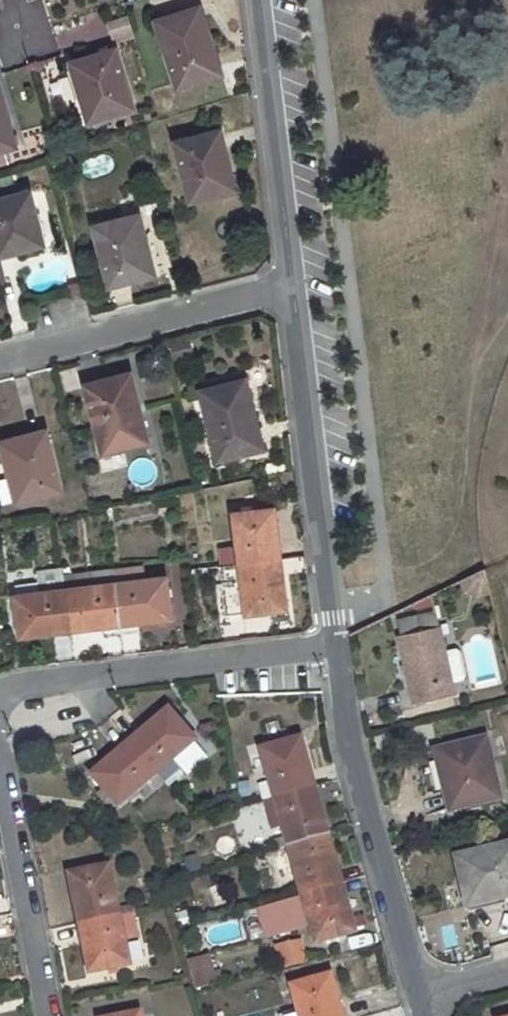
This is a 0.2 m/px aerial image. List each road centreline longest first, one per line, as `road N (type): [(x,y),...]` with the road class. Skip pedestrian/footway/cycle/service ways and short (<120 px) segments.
road 1 (residential): [(333,647),(291,284)]
road 2 (residential): [(415,990),(343,732),(333,647)]
road 3 (residential): [(0,692),(333,647)]
road 4 (residential): [(291,284),(0,360)]
road 5 (residential): [(291,284),(257,0)]
road 6 (residential): [(46,1015),(0,800)]

